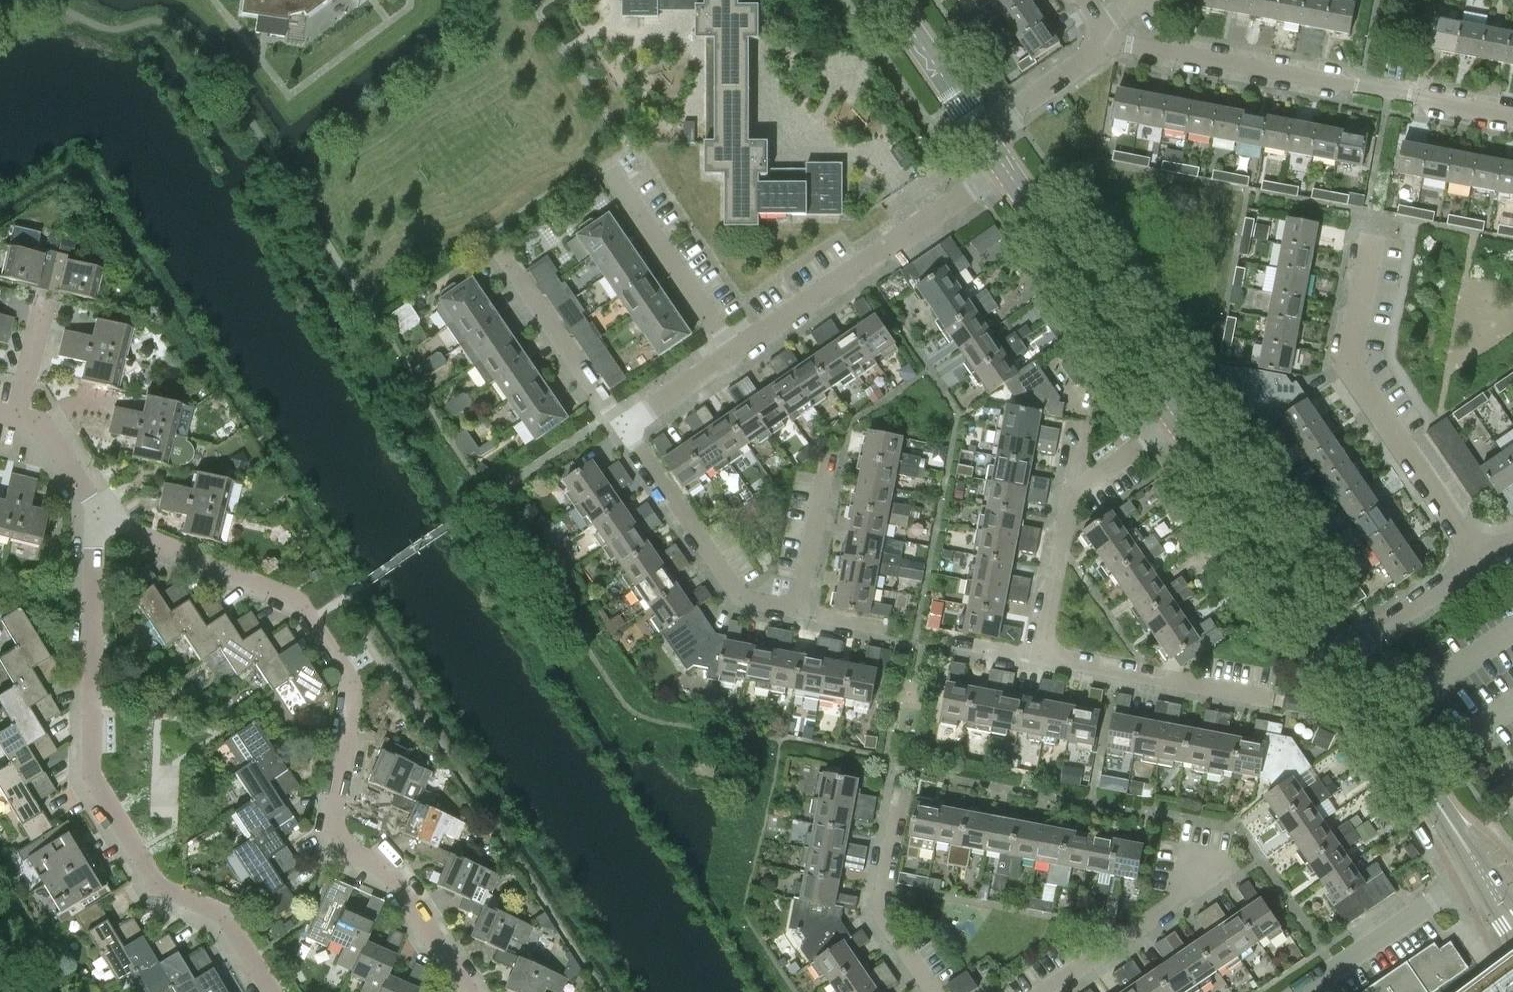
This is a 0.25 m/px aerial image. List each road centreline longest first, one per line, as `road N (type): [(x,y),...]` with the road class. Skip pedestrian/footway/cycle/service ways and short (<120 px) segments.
road 1 (residential): [(469,991),(390,875),(338,830),(352,688),(305,609),(271,588),(95,520)]
road 2 (residential): [(271,991),(223,915),(155,880),(93,775),(95,520)]
road 3 (residential): [(1512,118),(1110,45)]
road 4 (residential): [(1489,558),(1351,360),(1373,237)]
road 5 (residential): [(733,350),(1005,162)]
road 6 (residential): [(1178,421),(1005,162)]
road 7 (residential): [(1341,658),(1178,421)]
road 8 (residential): [(798,611),(740,599),(624,431)]
road 9 (residential): [(1267,701),(1041,657)]
road 10 (residential): [(733,350),(607,165)]
road 11 (residential): [(1298,991),(1479,868)]
road 12 (residential): [(935,991),(884,912),(900,798)]
road 13 (residential): [(624,431),(505,263)]
road 14 (residential): [(1046,991),(1208,875)]
road 15 (residential): [(1341,658),(1489,558)]
road 16 (residential): [(1041,657),(1070,491)]
road 17 (residential): [(984,130),(895,0)]
road 18 (residential): [(1428,789),(1341,658)]
road 19 (residential): [(1110,45),(984,130)]
road 20 (residential): [(798,611),(826,465)]
road 21 (residential): [(624,431),(733,350)]
road 22 (residential): [(1070,491),(1178,421)]

